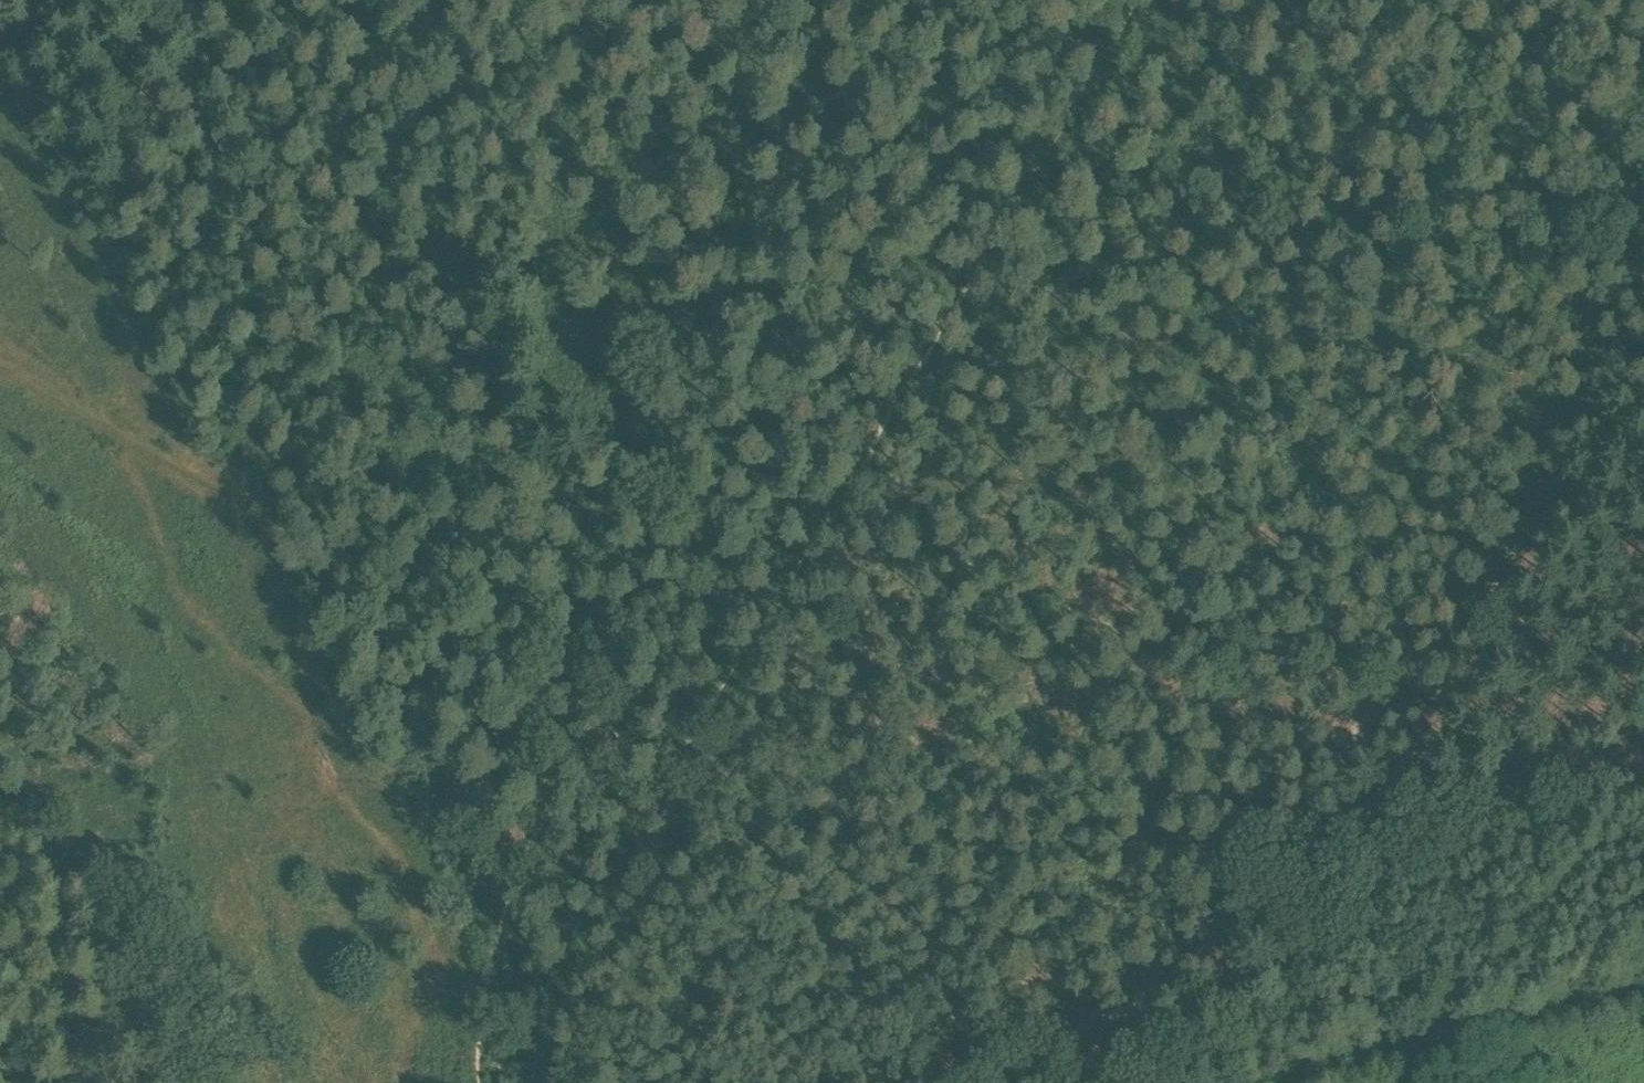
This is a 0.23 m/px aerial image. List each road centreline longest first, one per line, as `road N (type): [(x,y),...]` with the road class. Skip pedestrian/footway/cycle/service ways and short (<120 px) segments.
road 1 (track): [(83,409),(137,478),(202,622),(275,684)]

